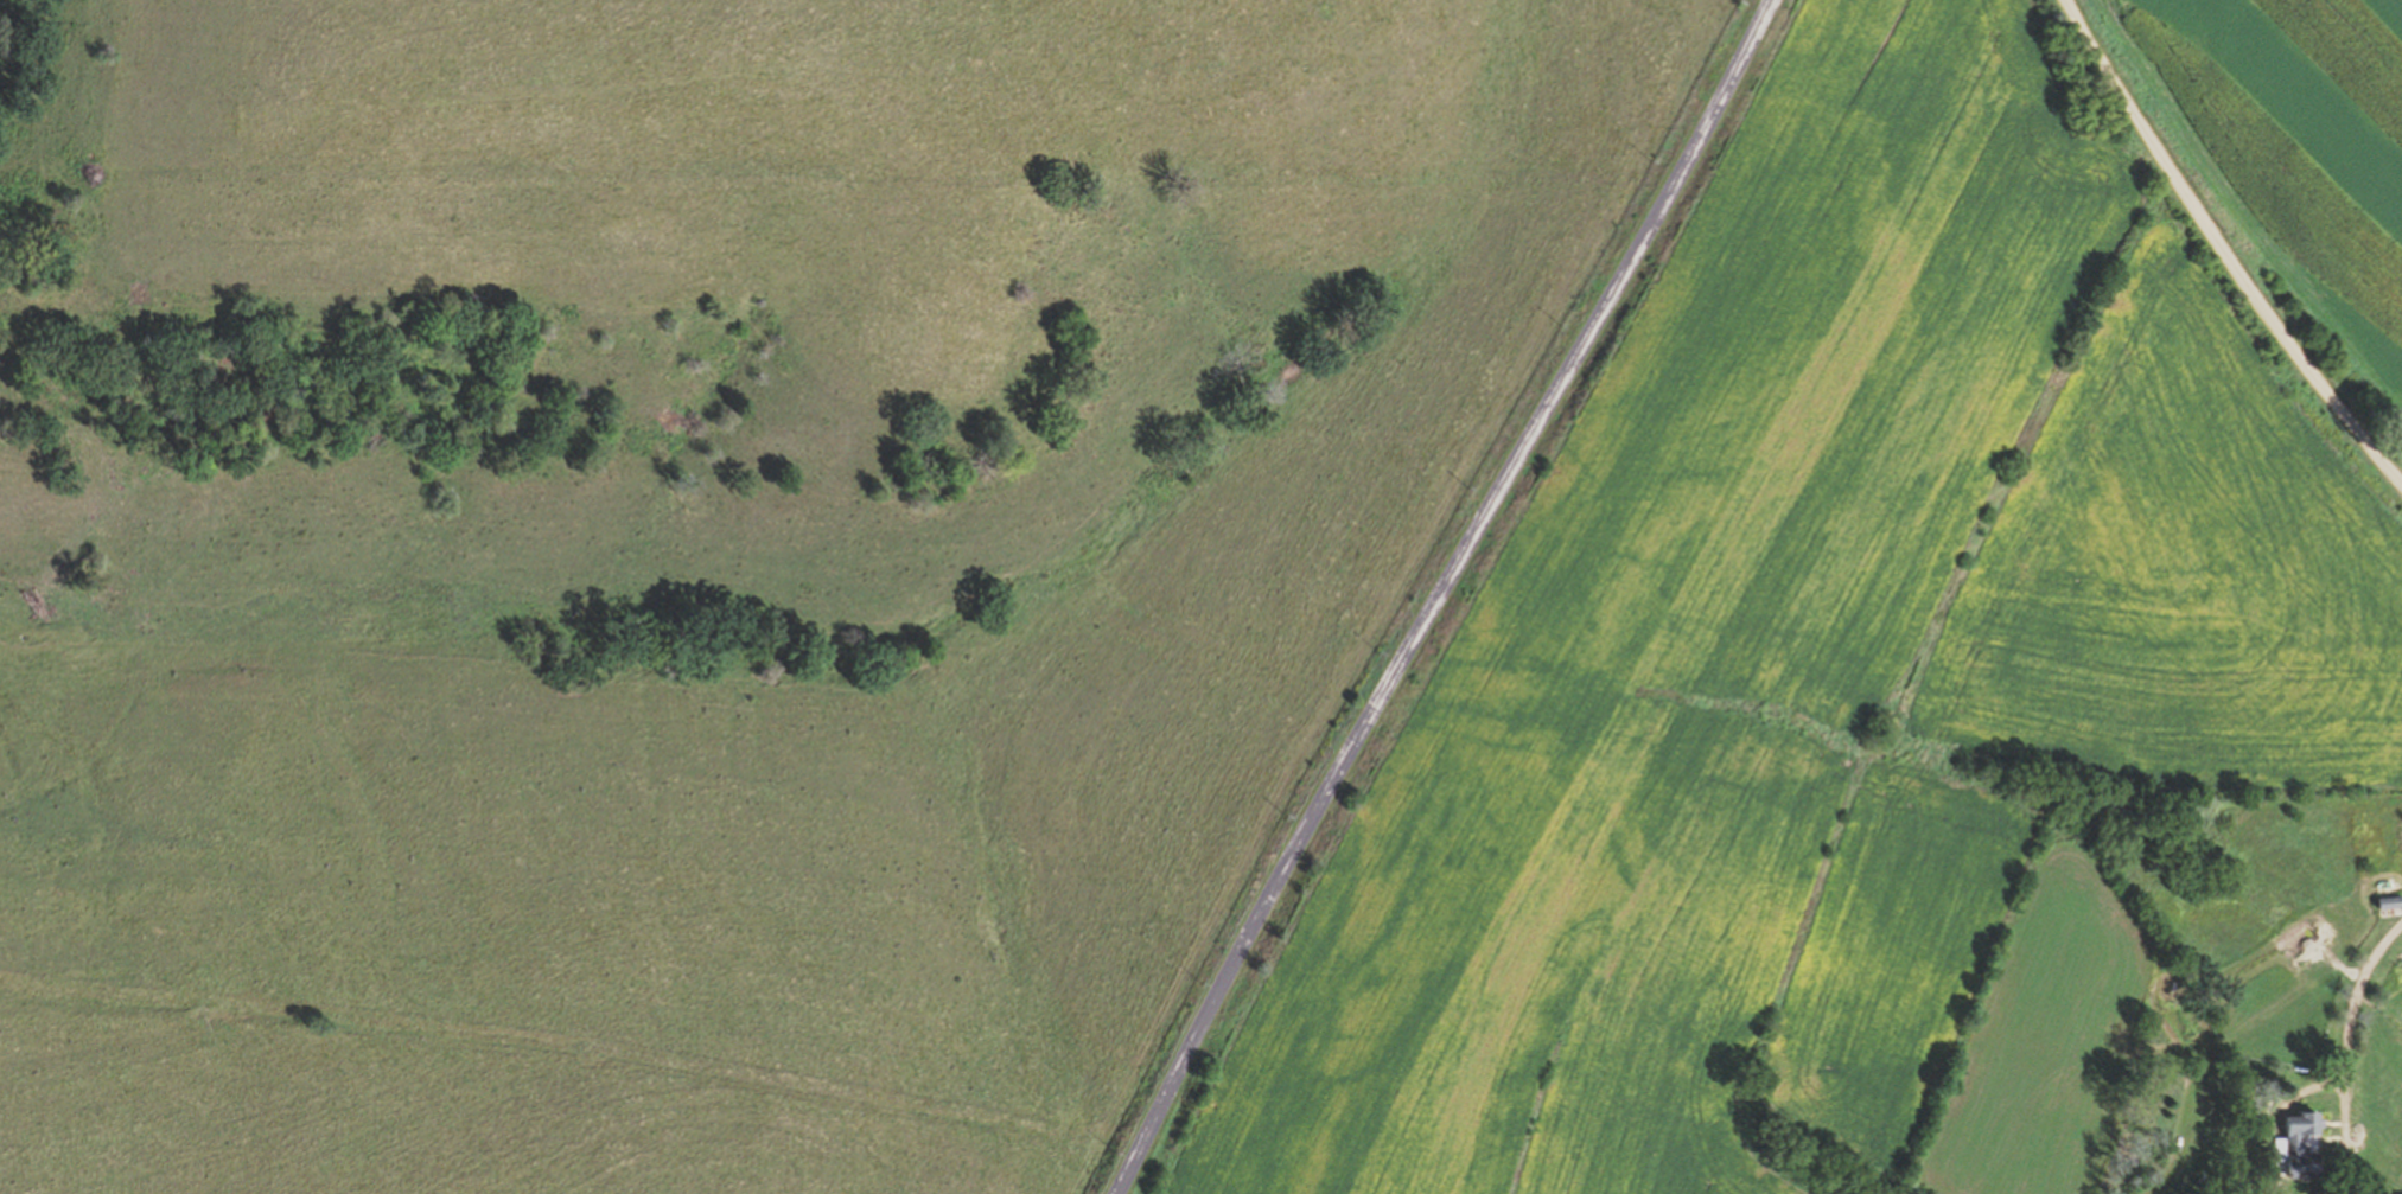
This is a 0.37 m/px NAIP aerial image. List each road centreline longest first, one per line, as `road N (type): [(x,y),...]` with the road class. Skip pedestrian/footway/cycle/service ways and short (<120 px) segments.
road 1 (residential): [(1112,1193),(1215,988),(1630,251),(1761,0)]
road 2 (residential): [(2115,0),(2200,187),(2401,481)]

